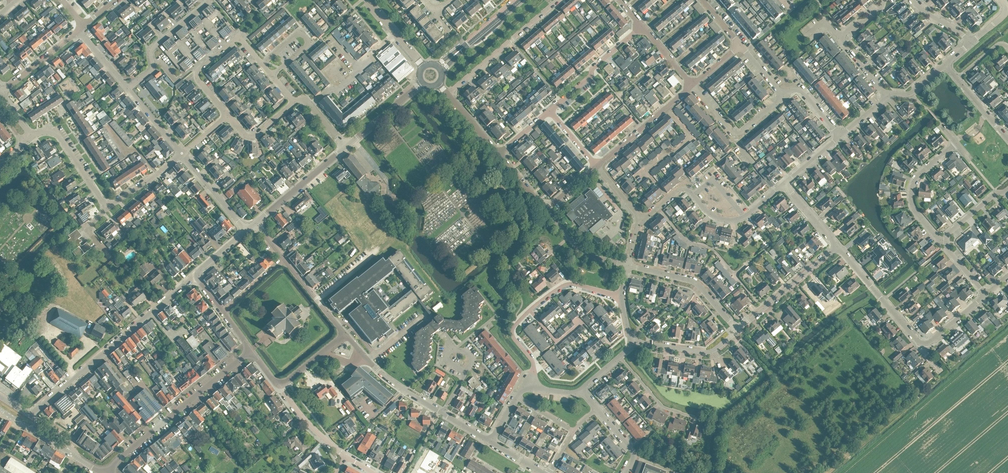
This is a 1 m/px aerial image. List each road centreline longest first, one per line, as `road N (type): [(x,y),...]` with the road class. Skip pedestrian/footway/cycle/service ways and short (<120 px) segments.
road 1 (unclassified): [(29,416),(196,275)]
road 2 (residential): [(531,387),(534,364),(515,338),(518,322),(567,285),(621,296)]
road 3 (residential): [(109,472),(251,350)]
road 4 (residential): [(448,94),(559,0)]
road 5 (residential): [(262,64),(239,37),(199,69),(228,115)]
road 6 (residential): [(738,332),(697,284),(627,265)]
road 7 (residential): [(946,248),(917,215),(911,194),(920,175),(956,144)]
road 8 (residential): [(838,247),(738,332)]
road 9 (residential): [(924,344),(838,247)]
road 10 (residential): [(208,0),(152,49),(153,70),(128,90)]
road 11 (residential): [(596,166),(693,86)]
road 12 (residential): [(783,96),(736,134),(693,86)]
road 13 (residential): [(550,110),(642,26)]

